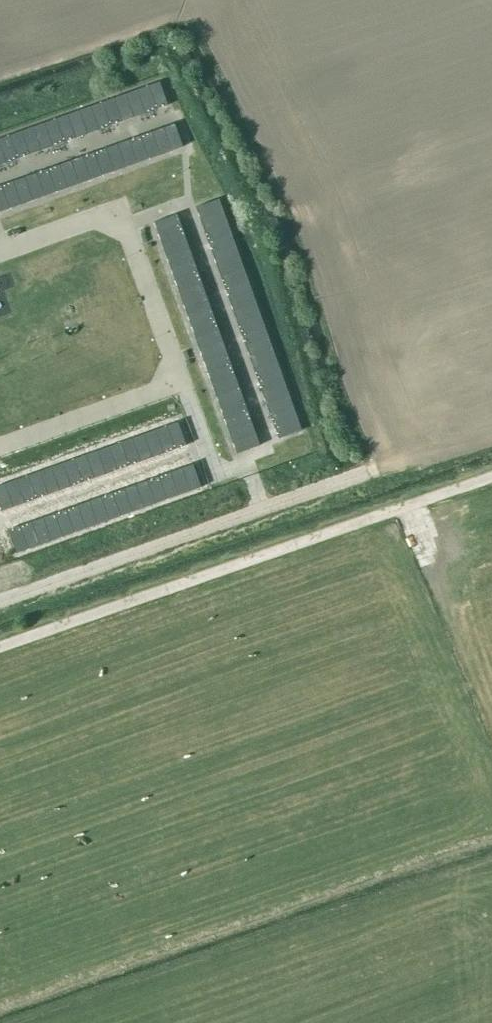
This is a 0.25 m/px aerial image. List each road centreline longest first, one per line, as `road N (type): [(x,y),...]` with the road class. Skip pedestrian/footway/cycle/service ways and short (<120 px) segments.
road 1 (track): [(491,475),(0,644)]
road 2 (track): [(369,470),(0,602)]

